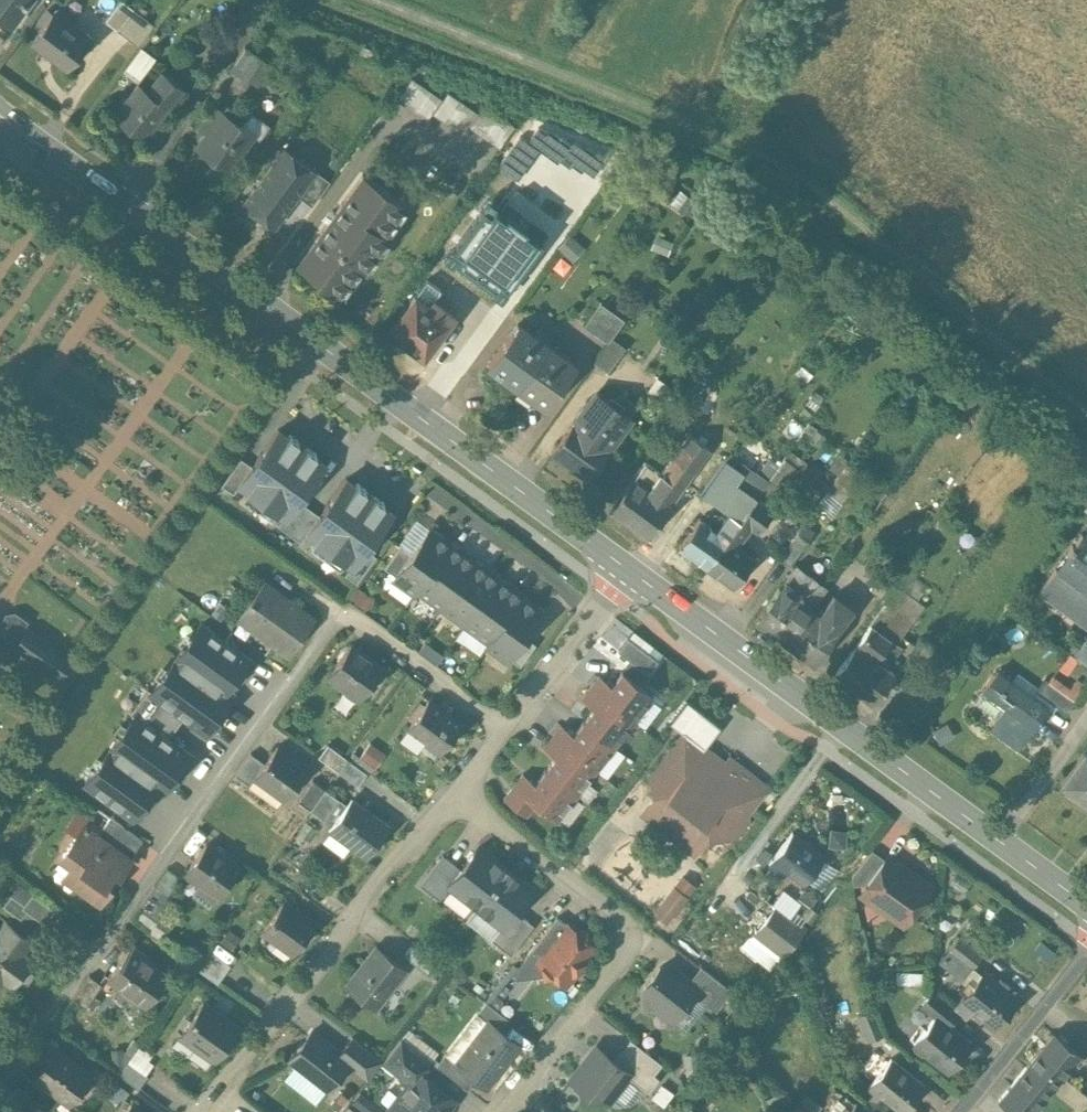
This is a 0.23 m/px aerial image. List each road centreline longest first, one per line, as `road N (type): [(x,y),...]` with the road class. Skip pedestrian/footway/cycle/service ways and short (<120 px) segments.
road 1 (track): [(1086,400),(784,155),(378,0)]
road 2 (residential): [(510,729),(342,608),(0,1083)]
road 3 (secondary): [(633,574),(120,206)]
road 4 (secondary): [(992,843),(633,574)]
road 5 (residential): [(520,1090),(635,933),(461,793)]
road 6 (residential): [(210,1111),(461,793)]
road 7 (residential): [(120,206),(264,0)]
road 8 (residential): [(1086,953),(959,1111)]
road 9 (residential): [(510,729),(633,574)]
road 10 (residential): [(992,843),(1086,713)]
road 11 (secondary): [(120,206),(0,117)]

